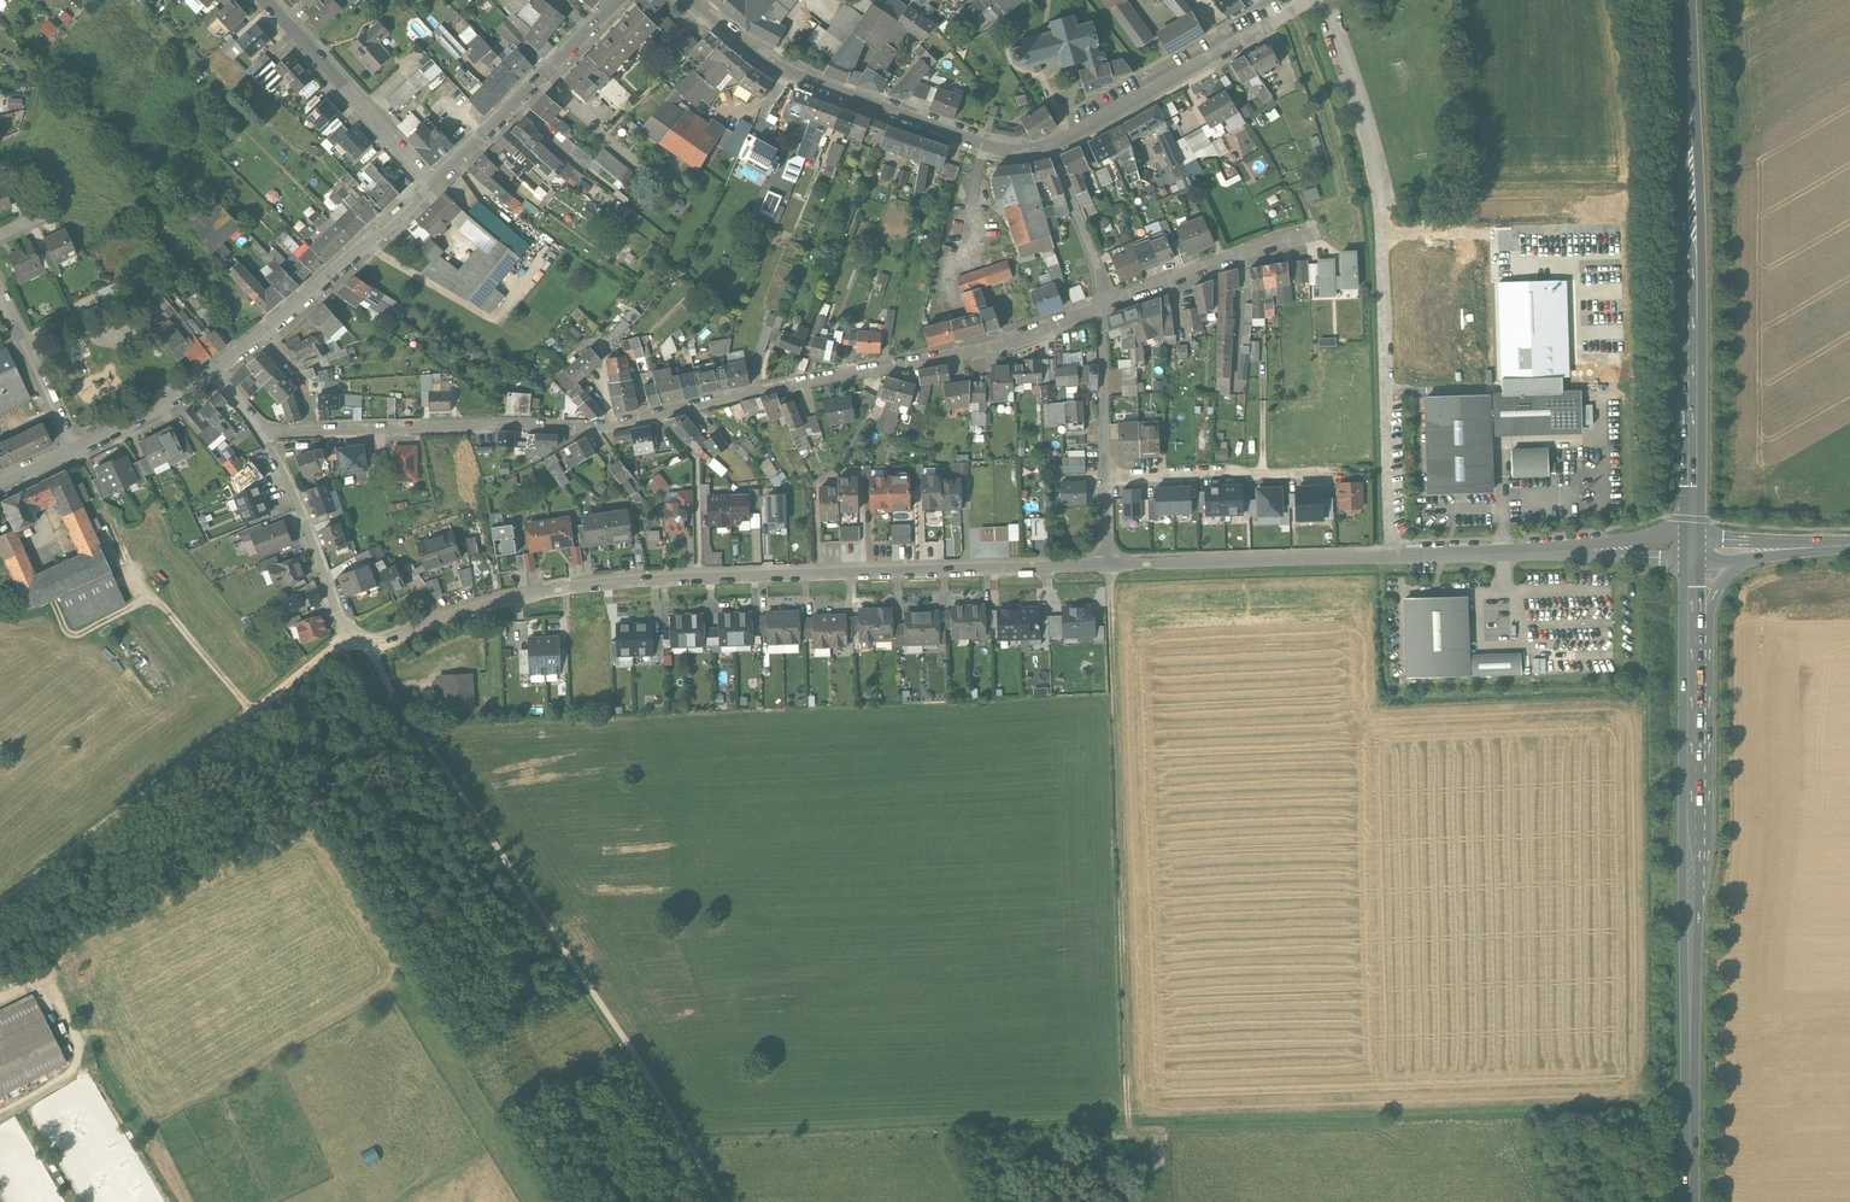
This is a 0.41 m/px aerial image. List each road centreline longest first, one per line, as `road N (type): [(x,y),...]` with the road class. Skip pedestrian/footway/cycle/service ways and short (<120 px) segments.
road 1 (residential): [(1109,567),(578,587),(487,605),(370,648),(342,622),(295,498),(259,431)]
road 2 (residential): [(1102,306),(1007,343),(590,429),(259,431)]
road 3 (track): [(710,1201),(370,648)]
road 4 (residential): [(1692,548),(1109,567)]
road 5 (primary): [(1685,1201),(1691,628)]
road 6 (track): [(1317,0),(1365,122),(1381,207),(1393,559)]
road 7 (track): [(1109,567),(1132,1124)]
road 8 (primary): [(1692,548),(1683,0)]
road 9 (track): [(0,900),(351,638)]
road 10 (residential): [(692,0),(745,43),(823,87),(1005,151),(1051,147)]
road 11 (residential): [(1051,147),(1314,0)]
road 12 (residential): [(431,186),(215,373)]
road 13 (residential): [(620,0),(431,186)]
road 14 (residential): [(1102,306),(1109,567)]
road 15 (residential): [(431,186),(265,0)]
road 16 (residential): [(1102,306),(1317,236)]
road 17 (residential): [(75,452),(0,293)]
road 18 (residential): [(1051,147),(1101,273),(1102,306)]
road 19 (residential): [(215,373),(75,452)]

